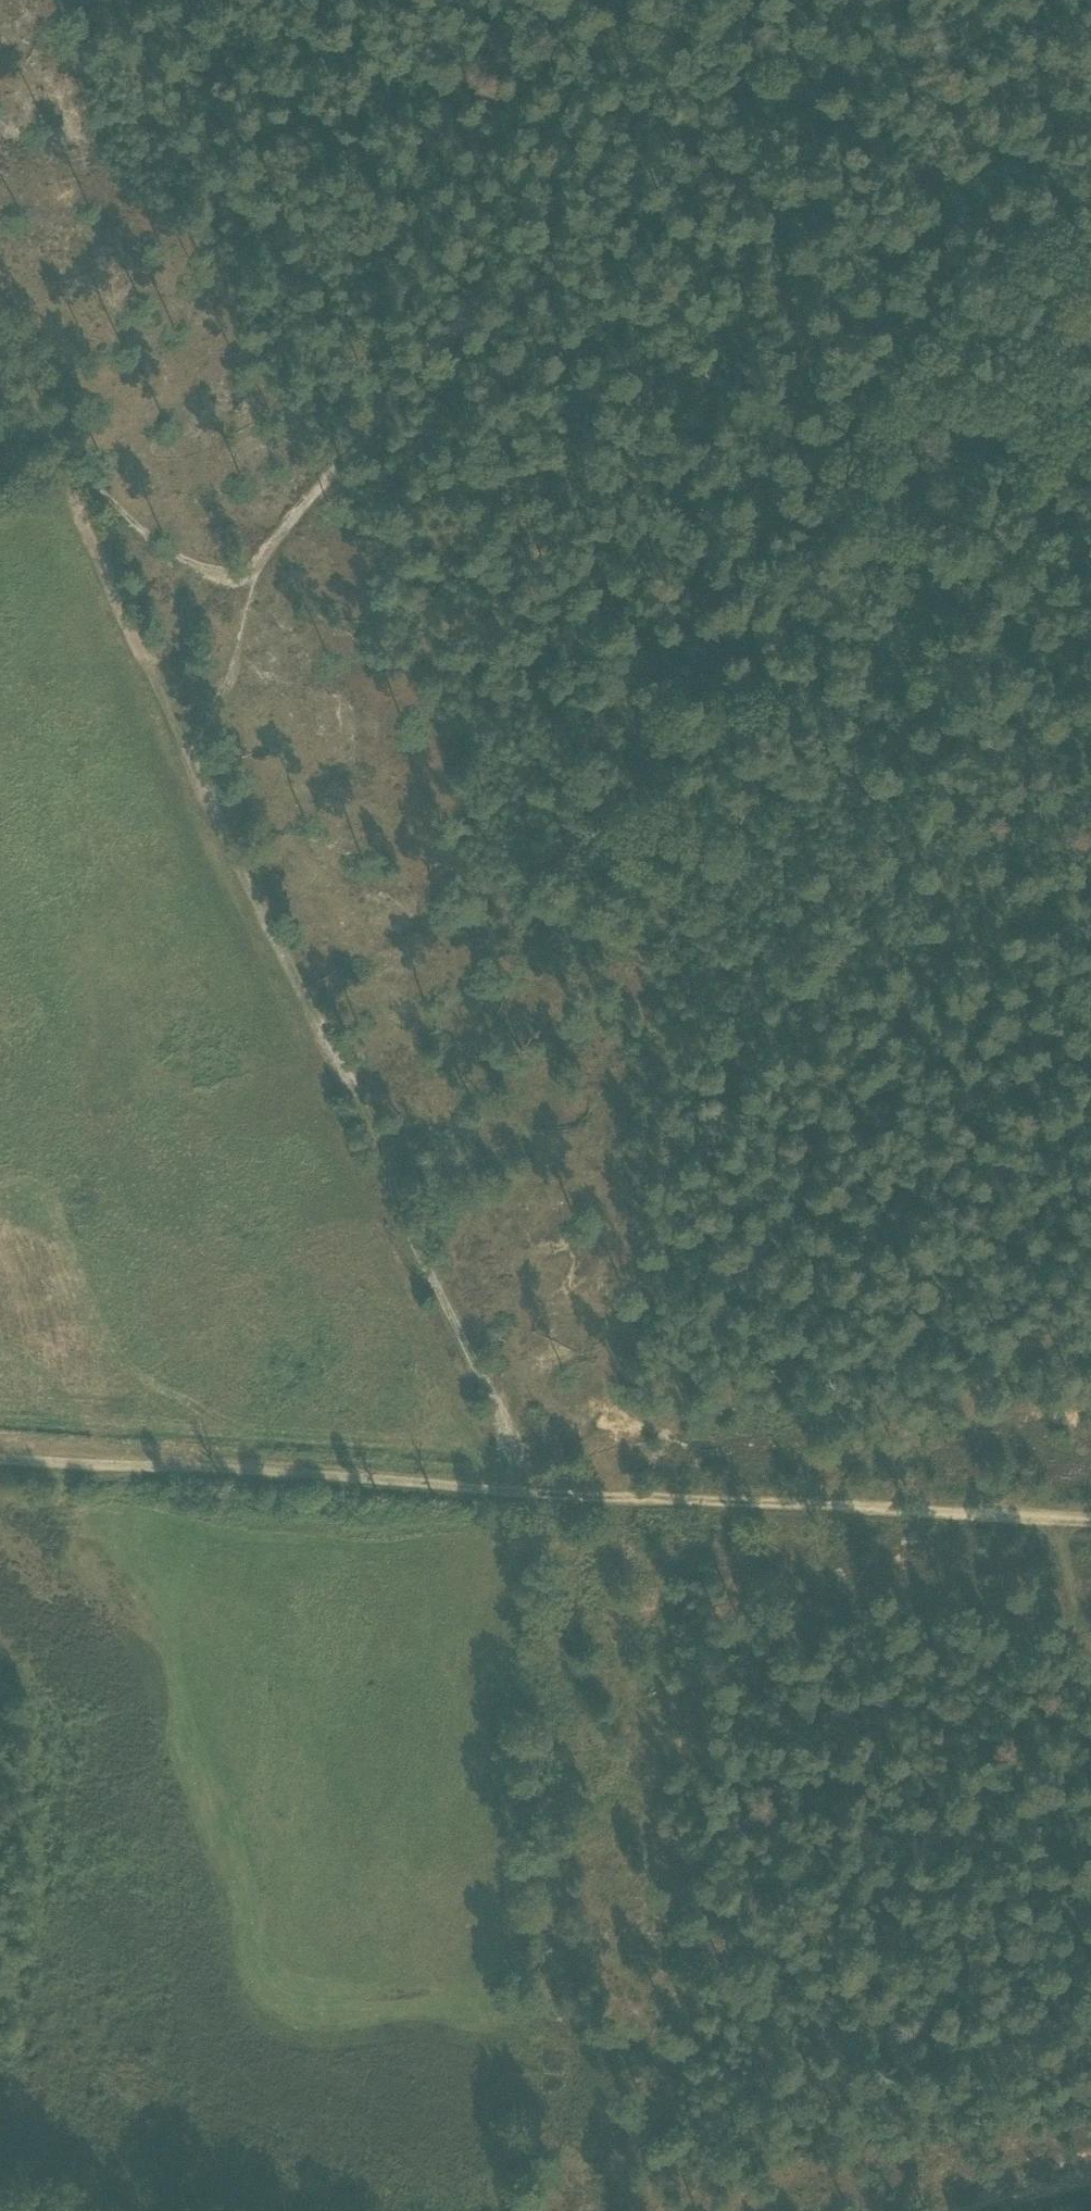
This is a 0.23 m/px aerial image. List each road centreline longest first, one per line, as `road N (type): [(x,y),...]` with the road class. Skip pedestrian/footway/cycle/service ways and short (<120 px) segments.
road 1 (track): [(189,736),(531,1488)]
road 2 (track): [(531,1488),(1090,1520)]
road 3 (track): [(0,1456),(531,1488)]
road 4 (track): [(809,1505),(847,1470),(1090,1315)]
road 5 (track): [(71,475),(189,736)]
road 6 (track): [(0,309),(71,475)]
road 7 (track): [(955,2210),(1090,2170)]

